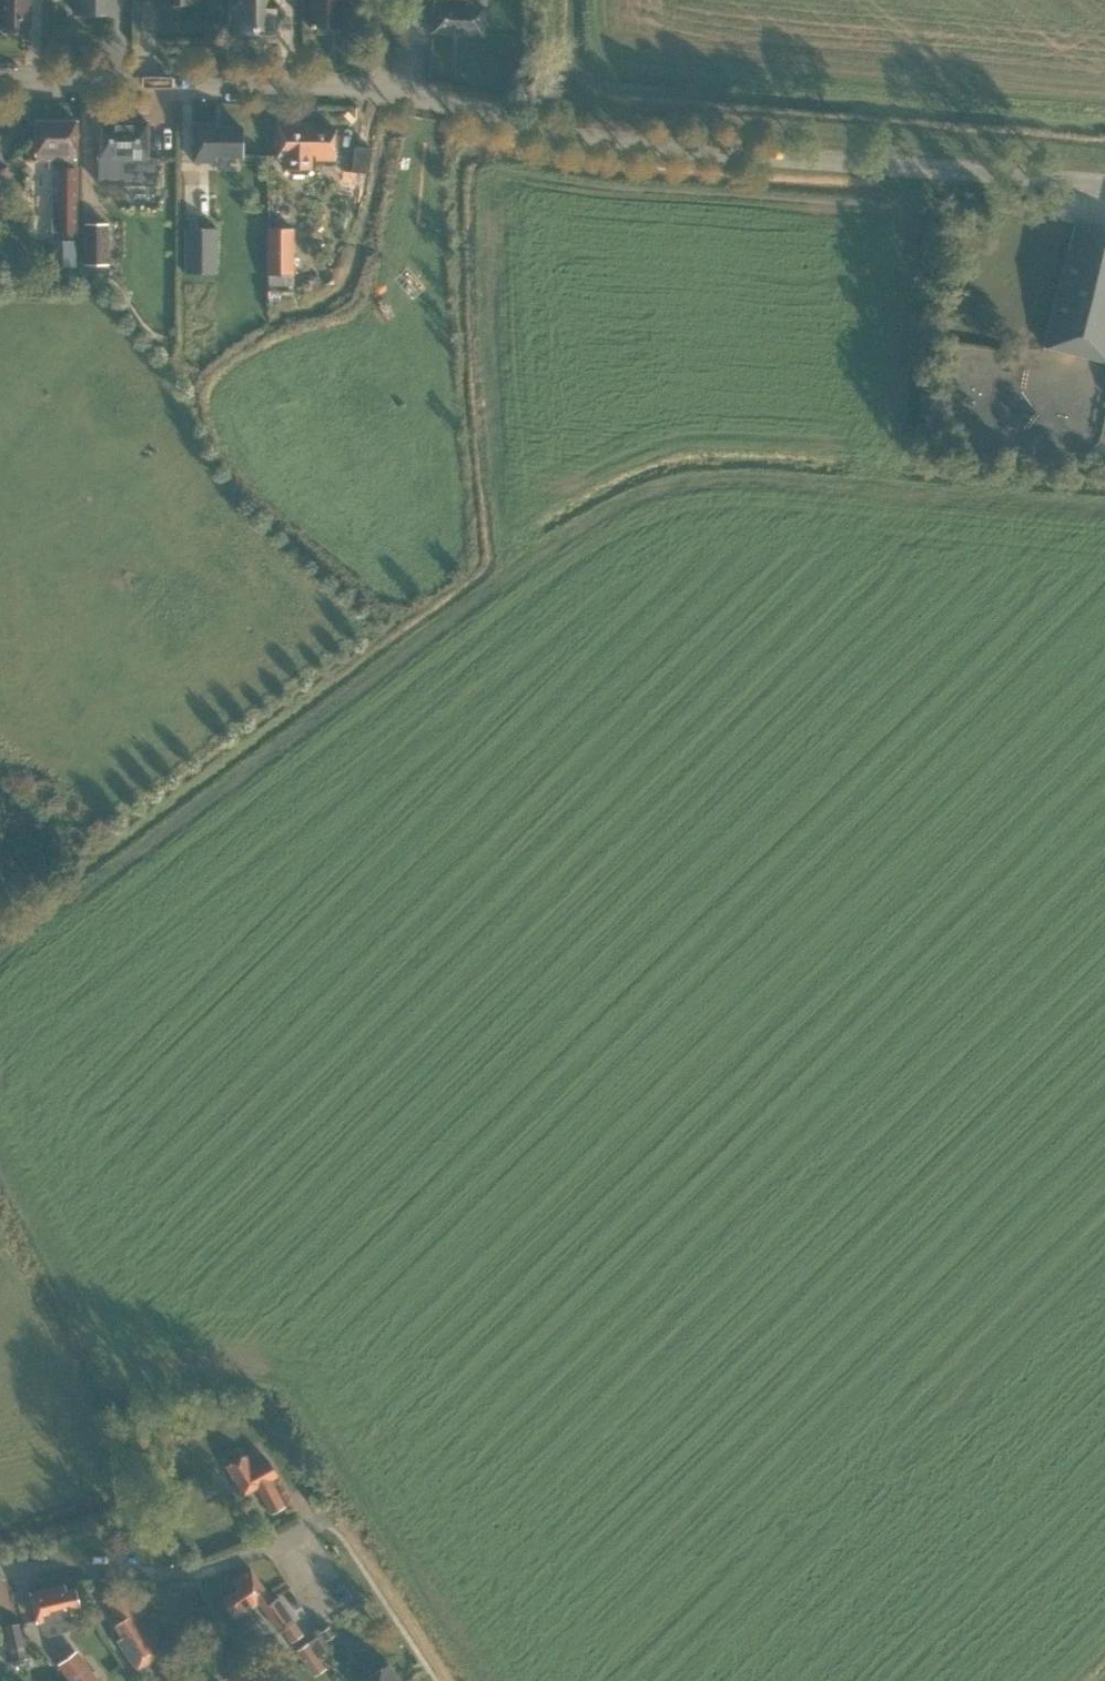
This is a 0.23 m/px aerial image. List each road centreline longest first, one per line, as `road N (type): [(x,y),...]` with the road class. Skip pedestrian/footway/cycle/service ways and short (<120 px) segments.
road 1 (tertiary): [(1104,188),(536,139),(381,87),(0,79)]
road 2 (residential): [(0,1572),(197,1572),(321,1518)]

